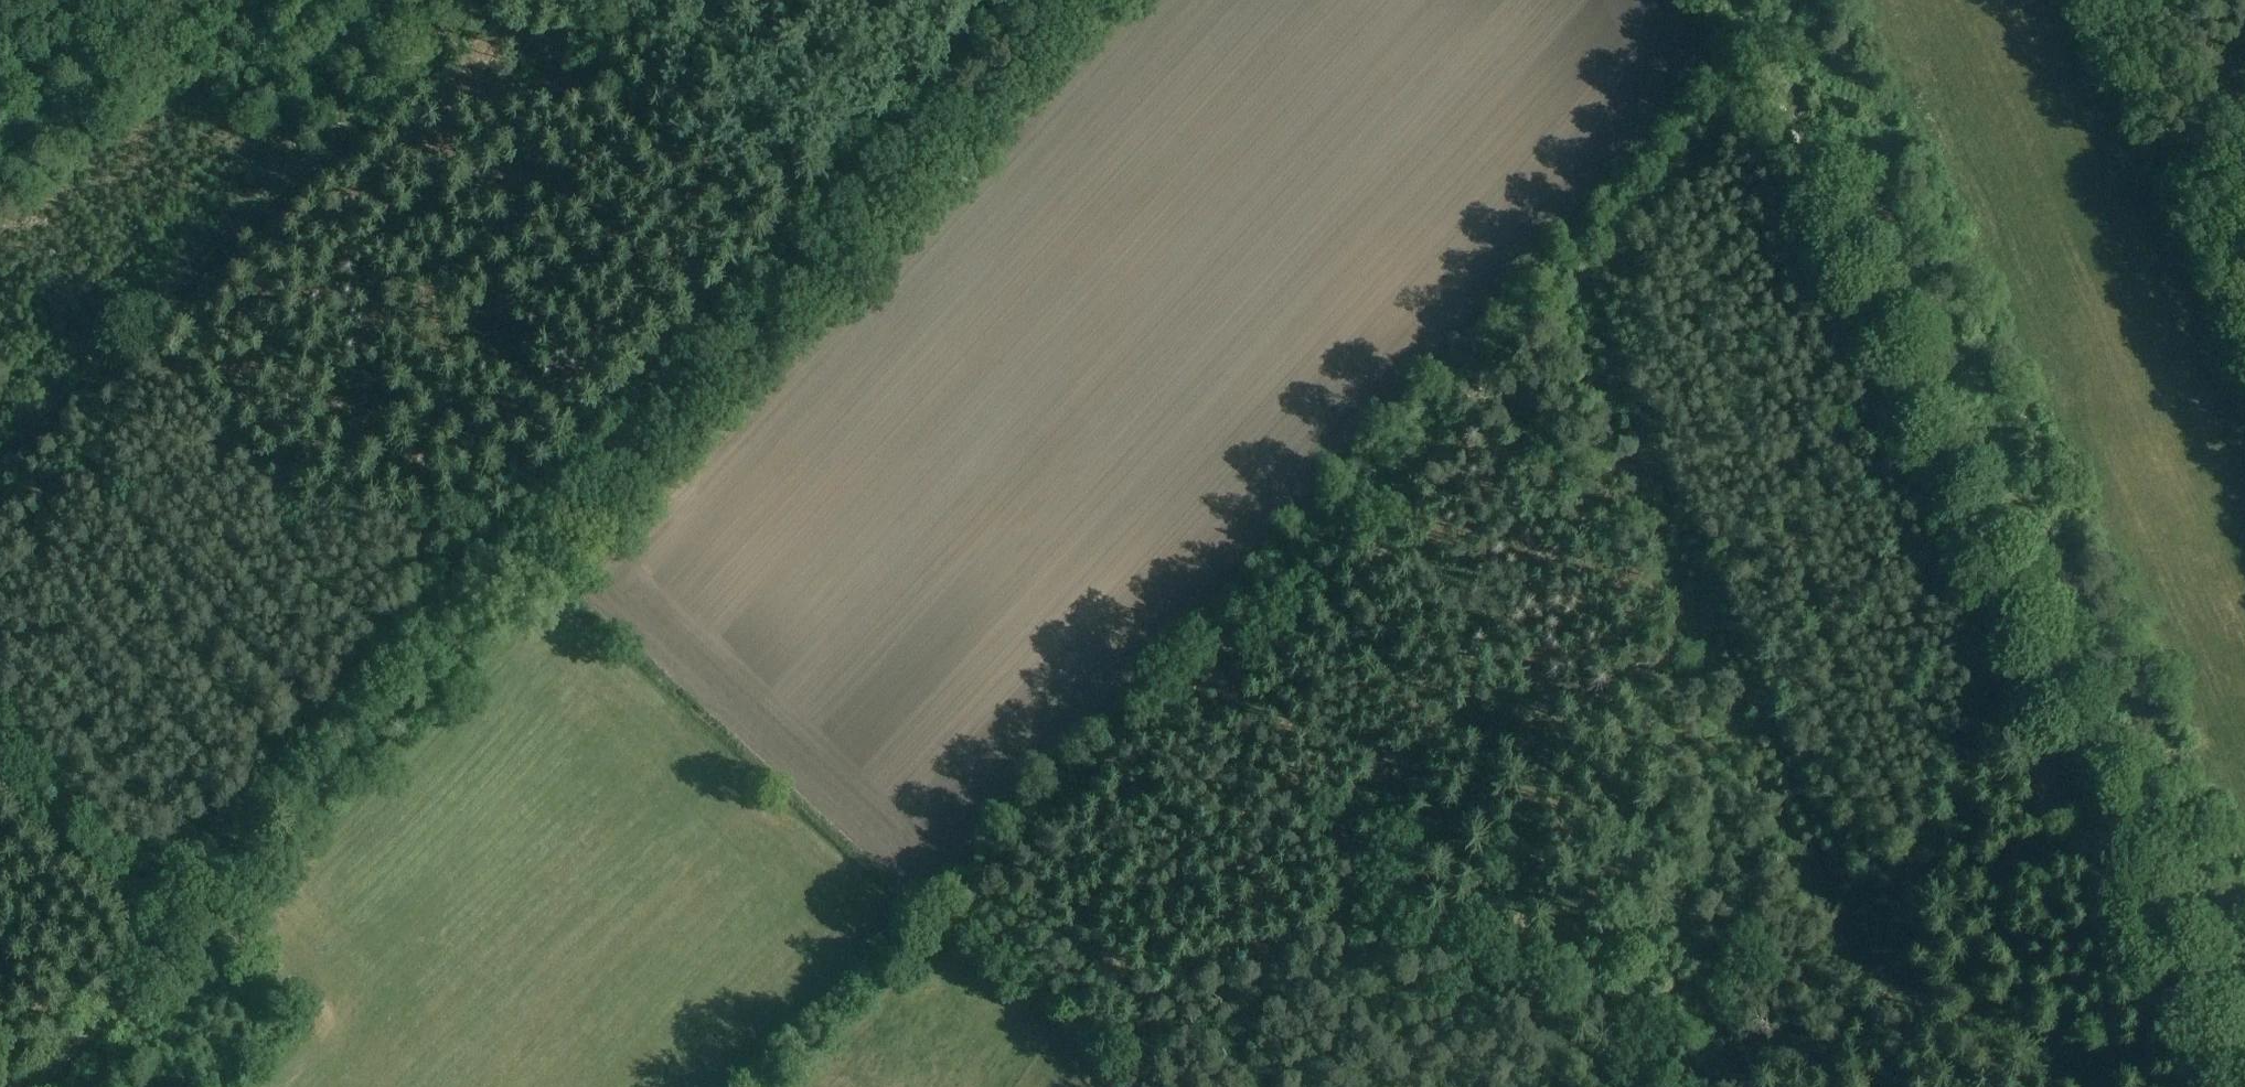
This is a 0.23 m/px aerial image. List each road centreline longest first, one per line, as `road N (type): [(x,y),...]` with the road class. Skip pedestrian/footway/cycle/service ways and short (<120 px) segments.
road 1 (track): [(38,1086),(1071,0)]
road 2 (track): [(2244,1072),(1764,0)]

